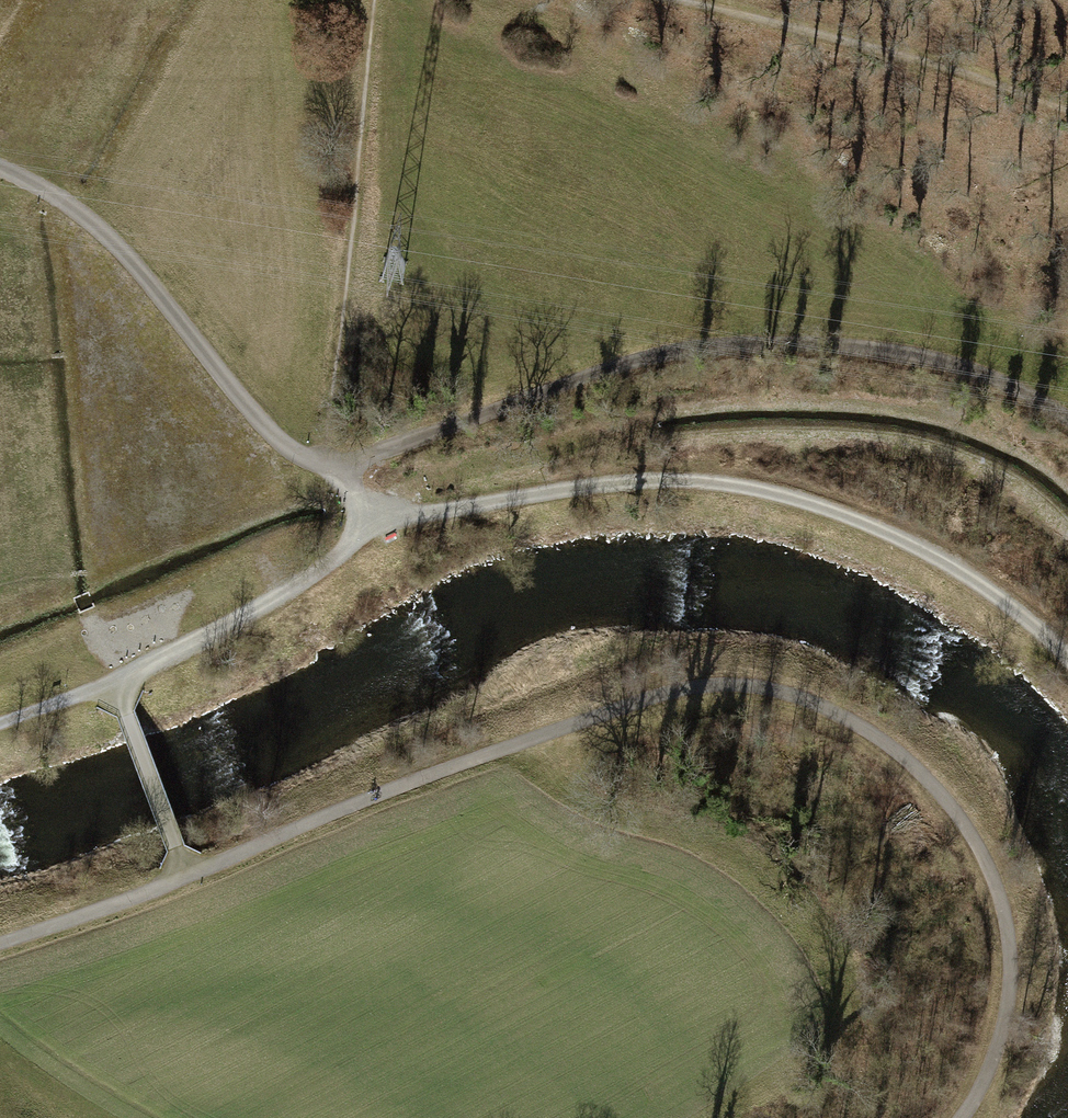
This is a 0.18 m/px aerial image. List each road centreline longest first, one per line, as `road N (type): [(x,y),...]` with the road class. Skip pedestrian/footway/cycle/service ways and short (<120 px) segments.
road 1 (unclassified): [(0,167),(82,212),(267,428),(298,453),(337,466),(651,354),(777,344),(898,354),(1008,387),(1067,425)]
road 2 (track): [(186,877),(520,743),(699,687),(769,690),(833,712),(889,746),(973,838),(995,887),(1009,947),(1006,1010),(986,1076),(962,1117)]
road 3 (track): [(1067,658),(999,599),(912,544),(828,507),(753,487),(666,480),(592,485),(379,520)]
road 4 (track): [(379,520),(314,578),(114,685)]
road 5 (track): [(186,877),(114,685)]
road 6 (track): [(0,944),(186,877)]

